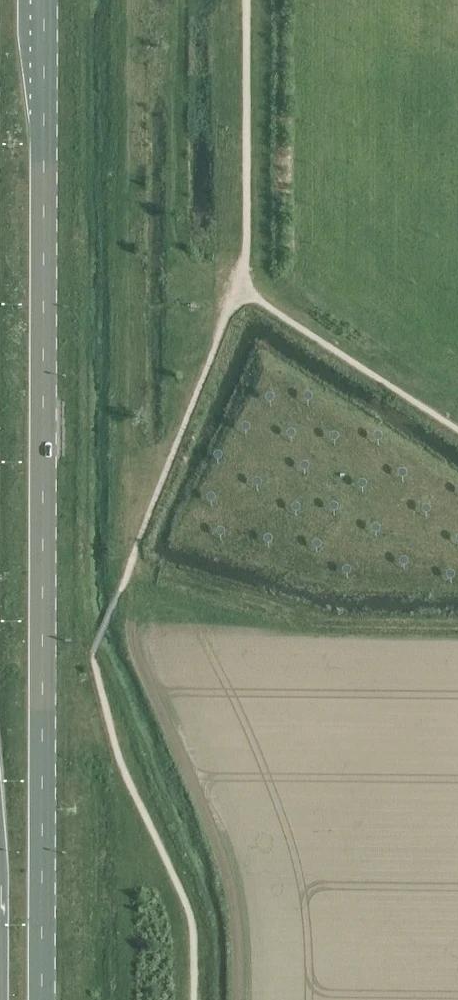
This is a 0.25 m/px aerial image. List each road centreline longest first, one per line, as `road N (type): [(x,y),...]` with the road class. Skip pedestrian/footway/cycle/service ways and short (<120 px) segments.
road 1 (primary): [(42,999),(46,0)]

